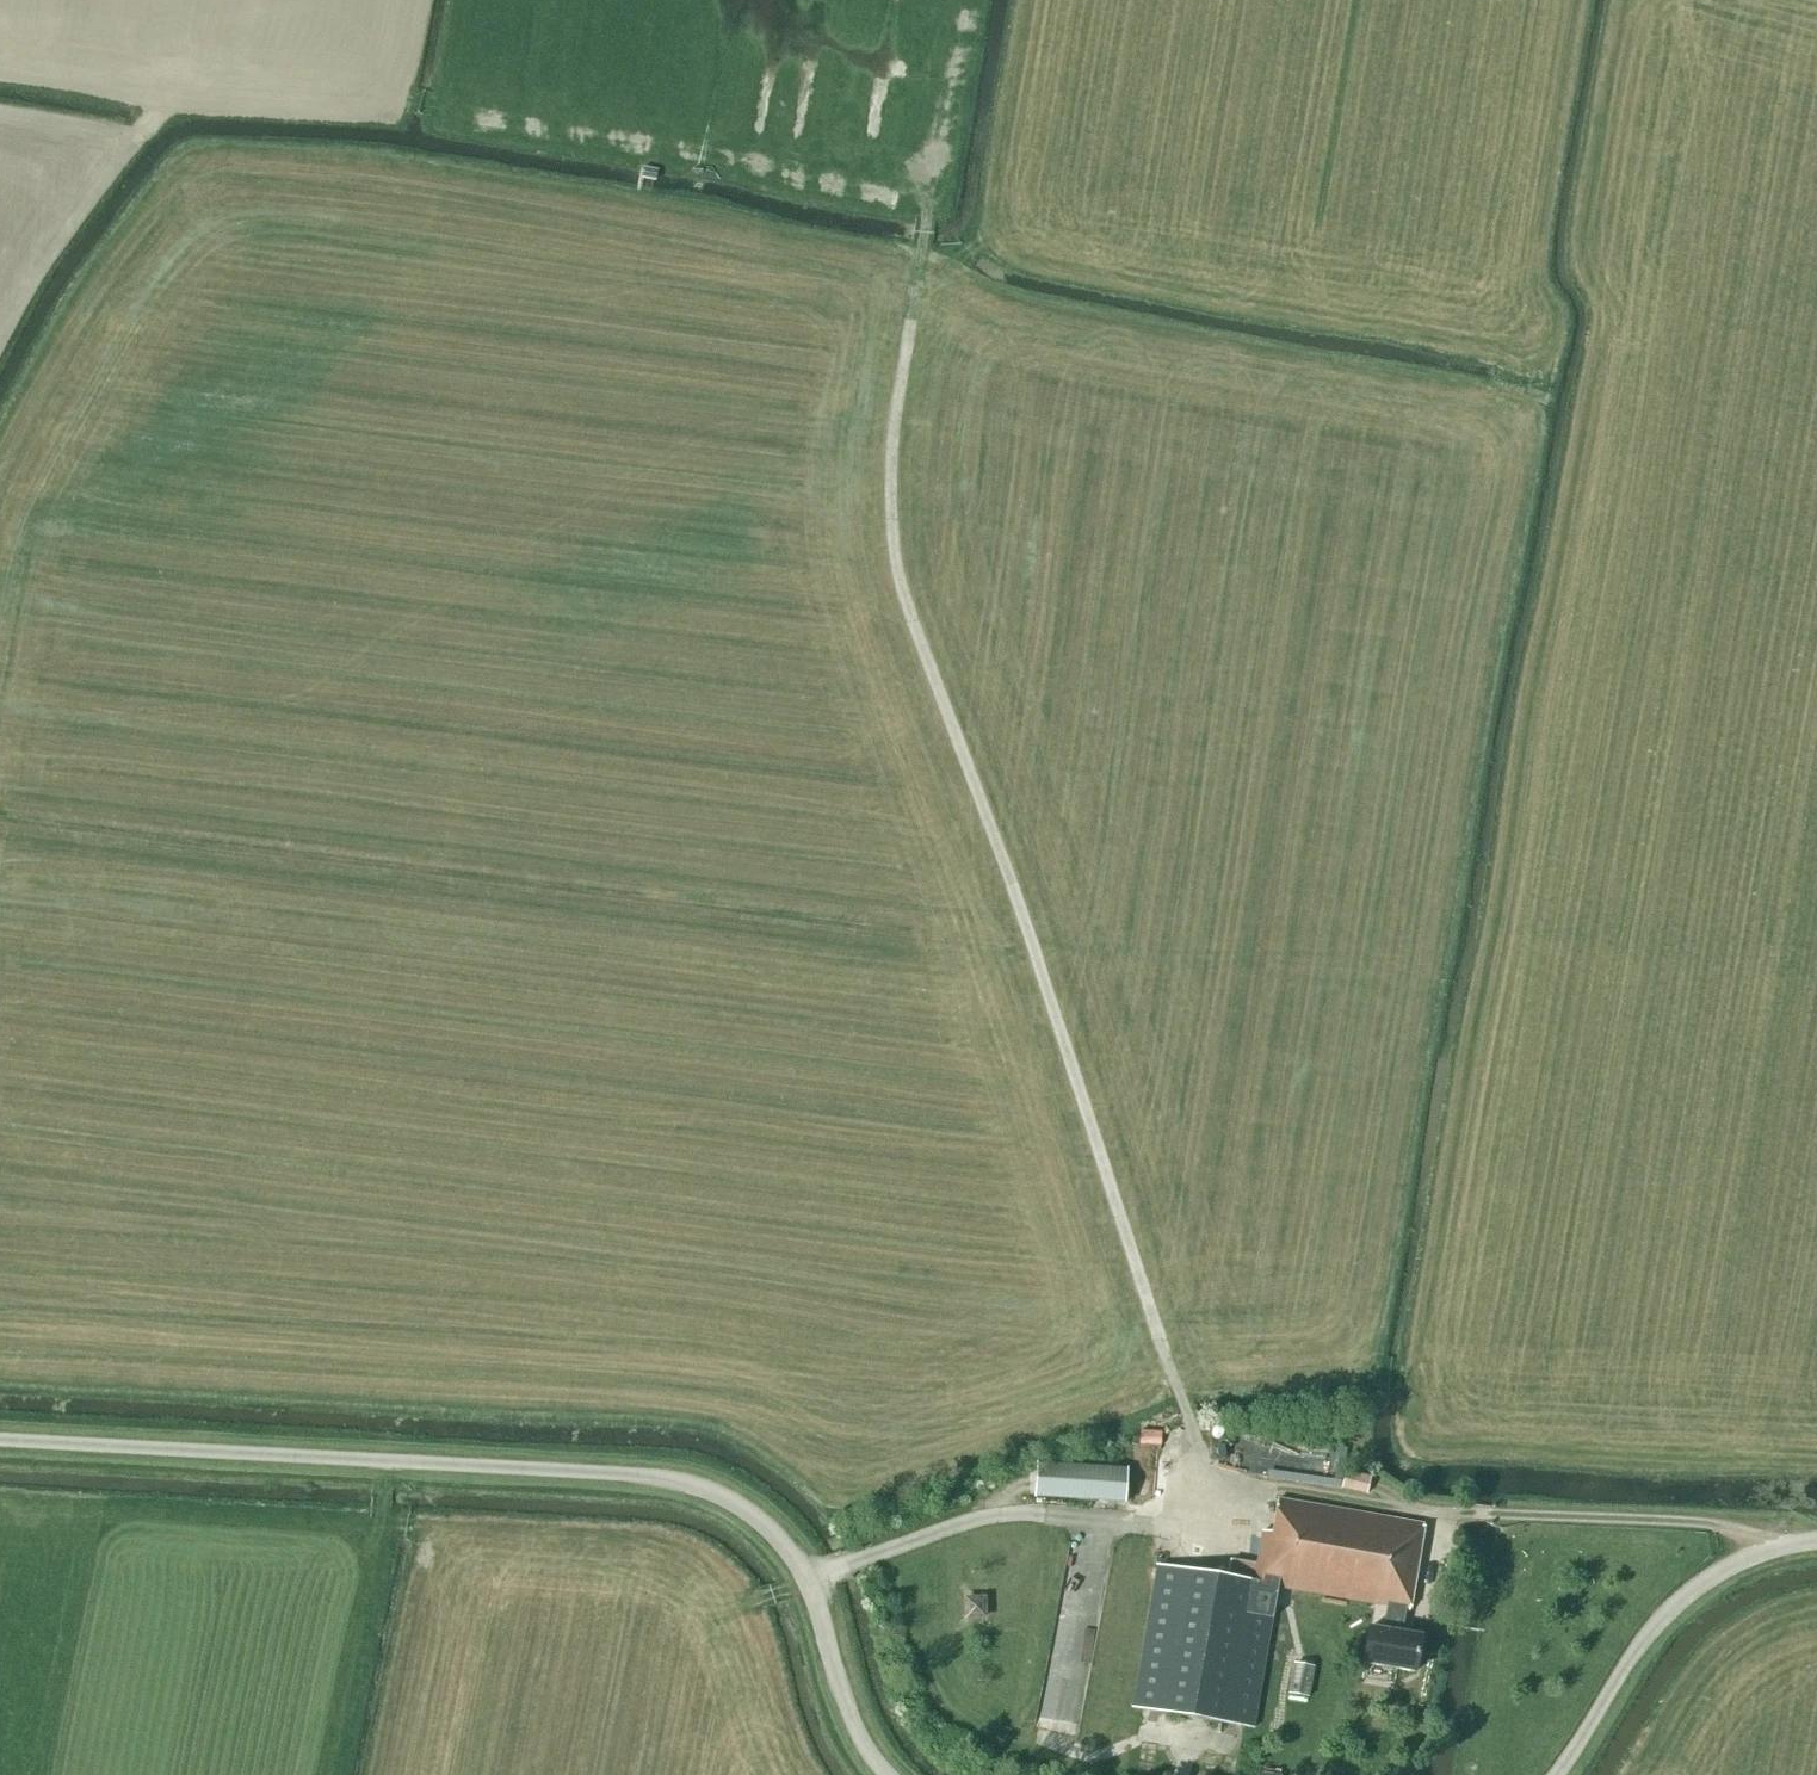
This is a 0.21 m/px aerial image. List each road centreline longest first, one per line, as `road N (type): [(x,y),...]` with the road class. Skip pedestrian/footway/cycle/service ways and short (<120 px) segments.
road 1 (unclassified): [(885,1774),(851,1721),(806,1578),(759,1521),(714,1493),(623,1474),(0,1440)]
road 2 (track): [(1766,1551),(1758,1540),(1700,1523),(1418,1512),(1278,1489)]
road 3 (unclassified): [(1816,1540),(1740,1561),(1659,1619),(1556,1774)]

